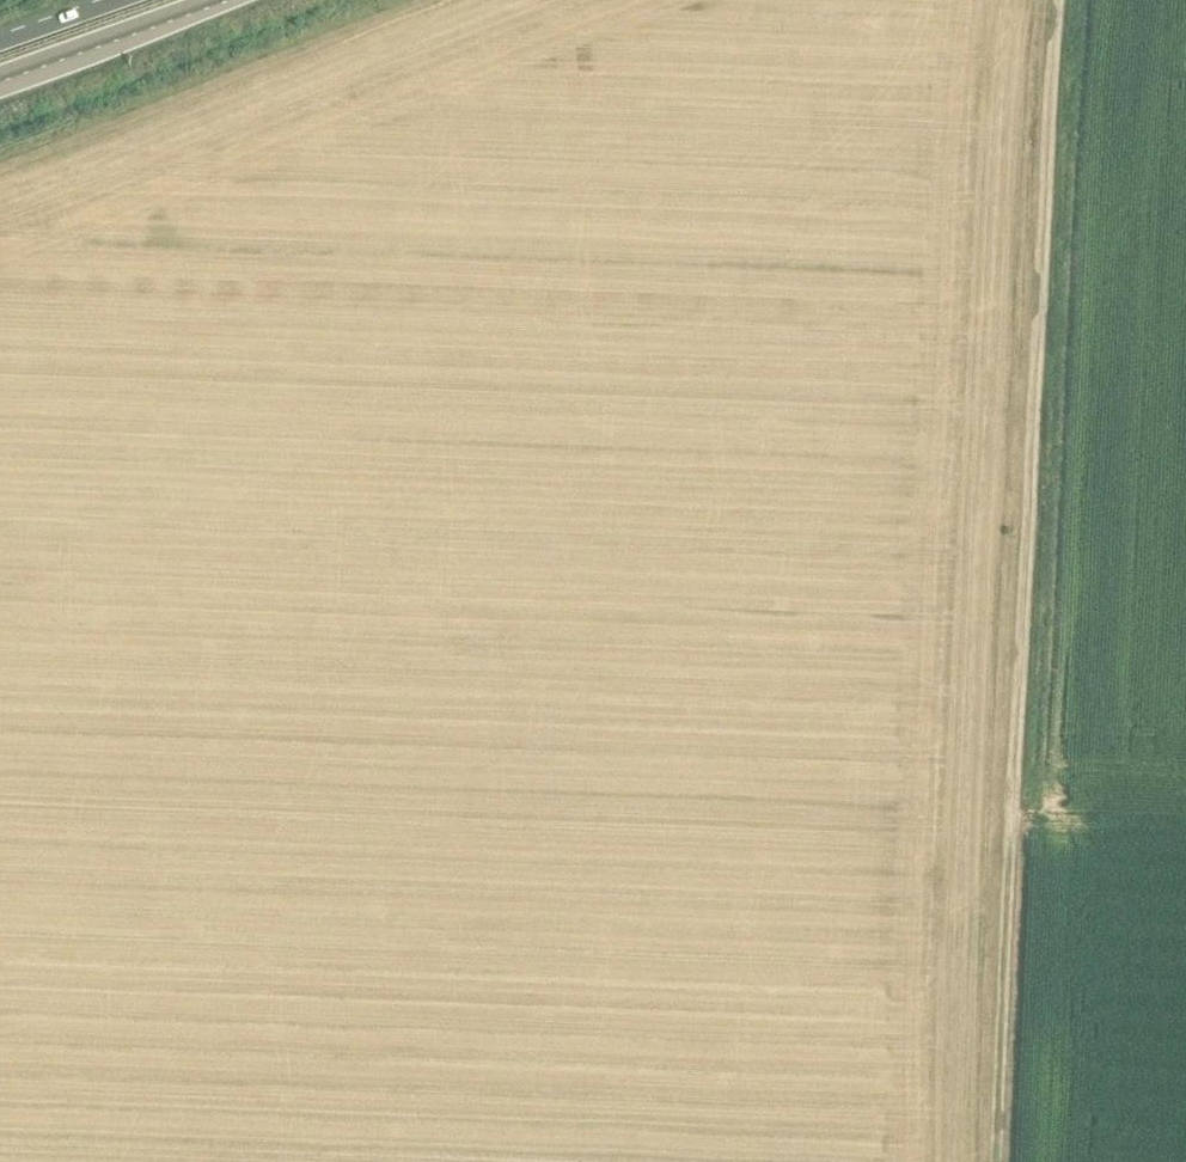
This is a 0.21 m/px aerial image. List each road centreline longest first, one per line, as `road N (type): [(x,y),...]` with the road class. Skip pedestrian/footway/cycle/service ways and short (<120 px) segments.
road 1 (track): [(999,1161),(1063,0)]
road 2 (track): [(0,163),(433,0)]
road 3 (primary): [(0,76),(212,0)]
road 4 (primary): [(120,0),(0,44)]

